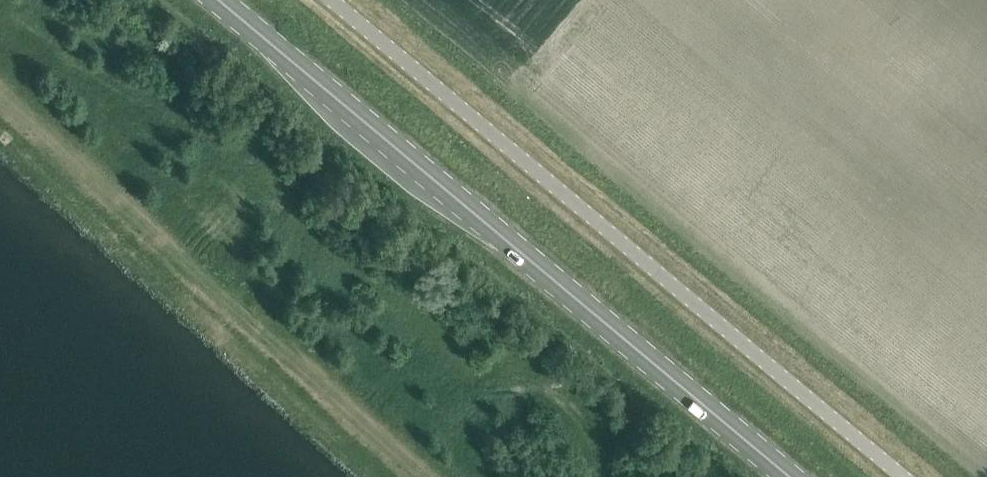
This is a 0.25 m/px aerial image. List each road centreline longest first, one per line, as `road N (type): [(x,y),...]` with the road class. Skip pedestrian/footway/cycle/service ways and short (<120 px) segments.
road 1 (primary): [(795,476),(218,0)]
road 2 (unclassified): [(904,476),(333,0)]

